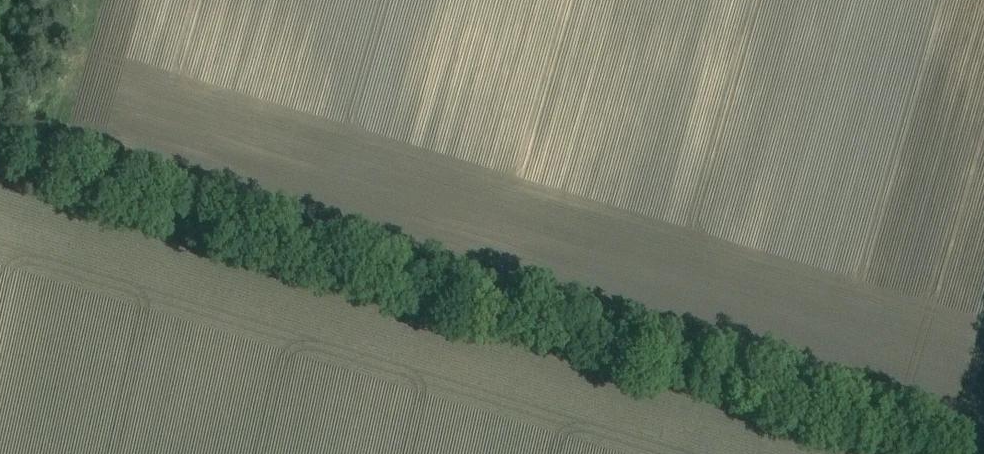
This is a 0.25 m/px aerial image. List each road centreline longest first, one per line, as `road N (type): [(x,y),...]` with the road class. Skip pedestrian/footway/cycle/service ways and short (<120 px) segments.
road 1 (track): [(0,153),(983,450)]

